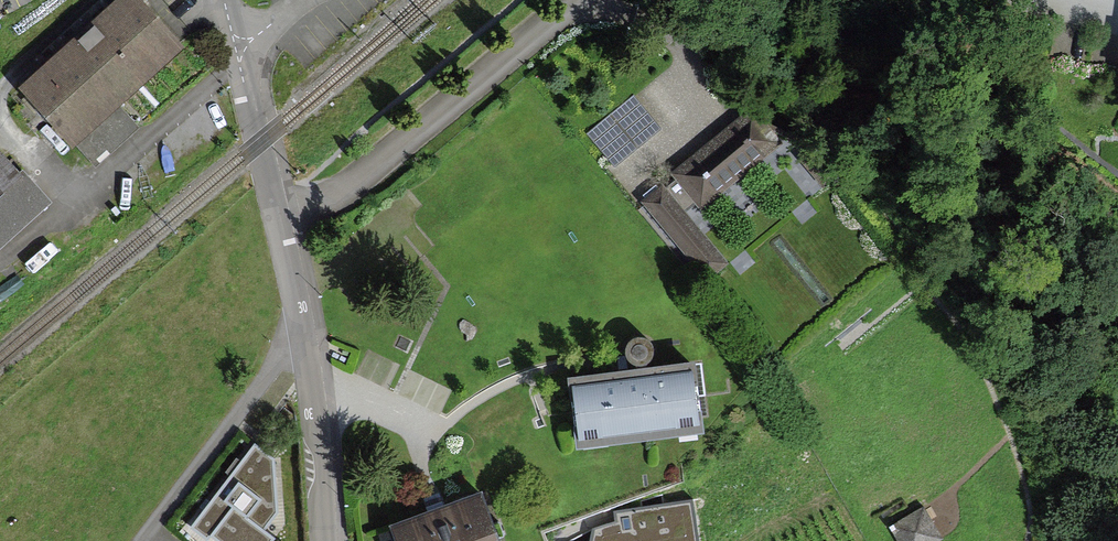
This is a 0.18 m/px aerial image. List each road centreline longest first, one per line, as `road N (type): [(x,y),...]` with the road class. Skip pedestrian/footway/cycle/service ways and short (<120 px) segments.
road 1 (residential): [(277,211),(331,193),(372,164),(572,0)]
road 2 (residential): [(142,540),(262,385),(308,369)]
road 3 (residential): [(277,211),(220,0)]
road 4 (residential): [(323,540),(308,369)]
road 5 (residential): [(308,369),(277,211)]

